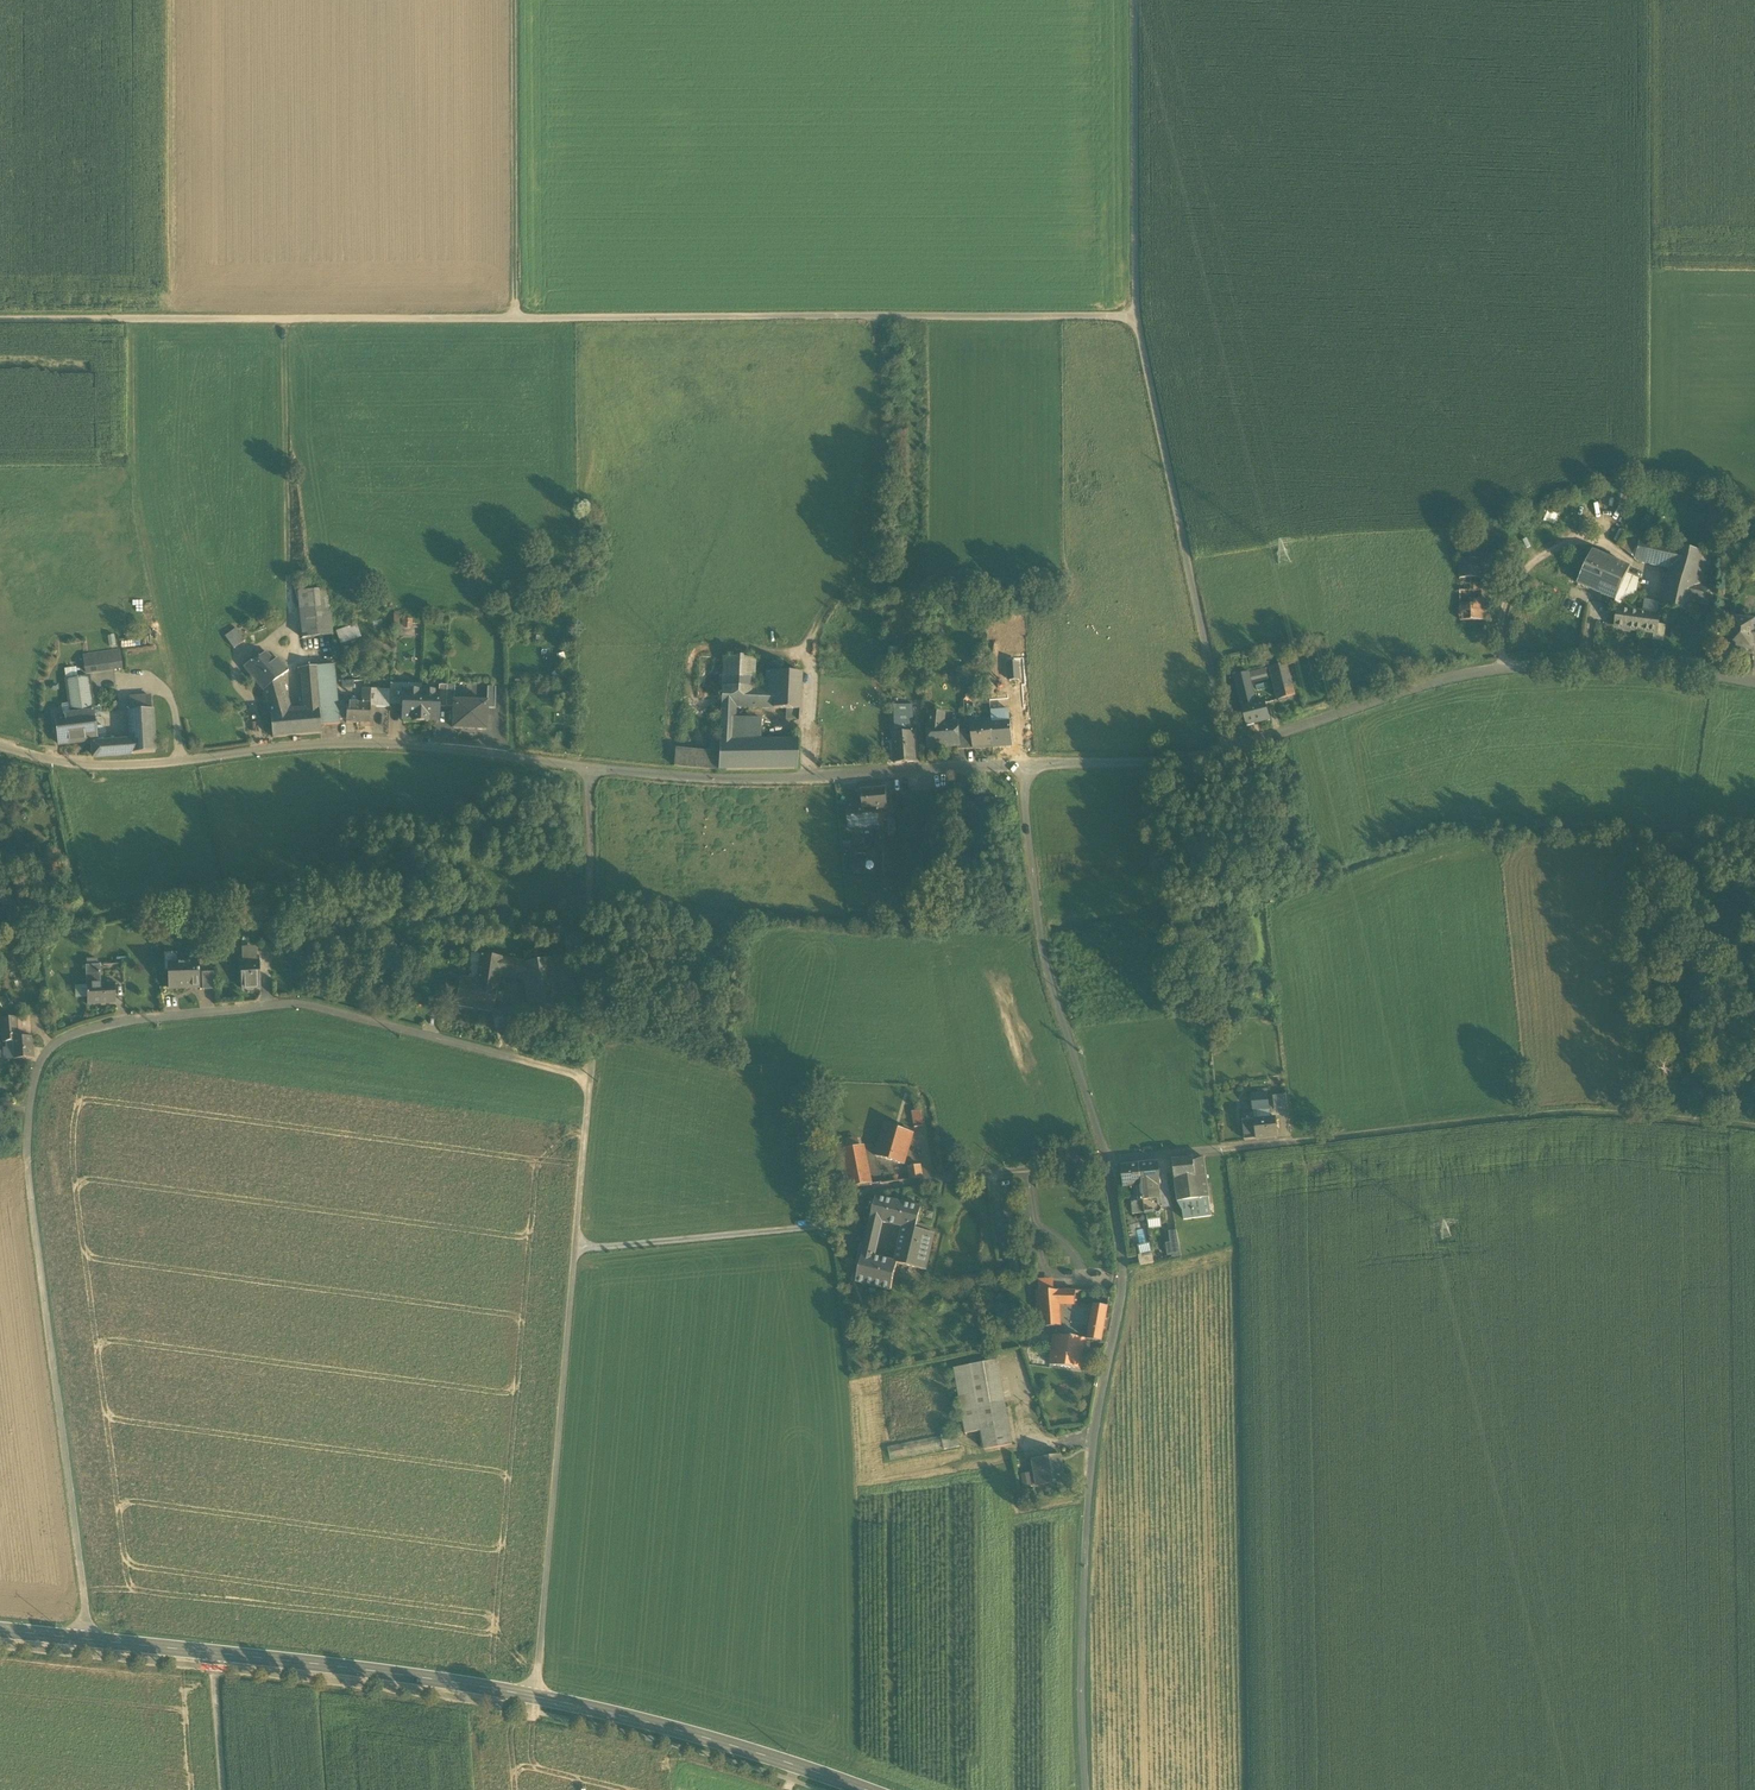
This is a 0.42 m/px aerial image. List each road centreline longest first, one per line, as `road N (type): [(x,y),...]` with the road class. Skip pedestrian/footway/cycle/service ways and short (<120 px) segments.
road 1 (unclassified): [(89,1638),(27,1159),(31,1103),(47,1052),(116,1021),(298,1005),(588,1077)]
road 2 (track): [(1136,317),(0,320)]
road 3 (track): [(1226,749),(1136,317),(1135,0)]
road 4 (residential): [(1754,683),(1635,662),(1494,669),(1186,758),(1022,765)]
road 5 (residential): [(1085,1789),(1086,1527),(1124,1274),(1107,1161)]
road 6 (unclassified): [(588,1077),(534,1696)]
road 7 (residential): [(586,767),(352,742),(79,766),(0,748)]
road 8 (track): [(1300,1140),(1581,1110),(1754,1125)]
road 9 (tertiary): [(534,1696),(89,1638)]
road 10 (residential): [(1022,765),(722,781),(586,767)]
road 11 (residential): [(1107,1161),(1049,975),(1022,765)]
road 12 (track): [(883,316),(881,528),(802,654)]
road 13 (tertiary): [(865,1789),(697,1734),(534,1696)]
road 14 (track): [(514,0),(515,318)]
road 15 (track): [(280,318),(291,628)]
road 16 (unclassified): [(586,767),(588,1077)]
road 17 (track): [(574,1251),(838,1223),(862,1232)]
road 18 (residential): [(1300,1140),(1107,1161)]
road 19 (residential): [(1107,1161),(949,1178)]
road 20 (track): [(212,1650),(223,1789)]

